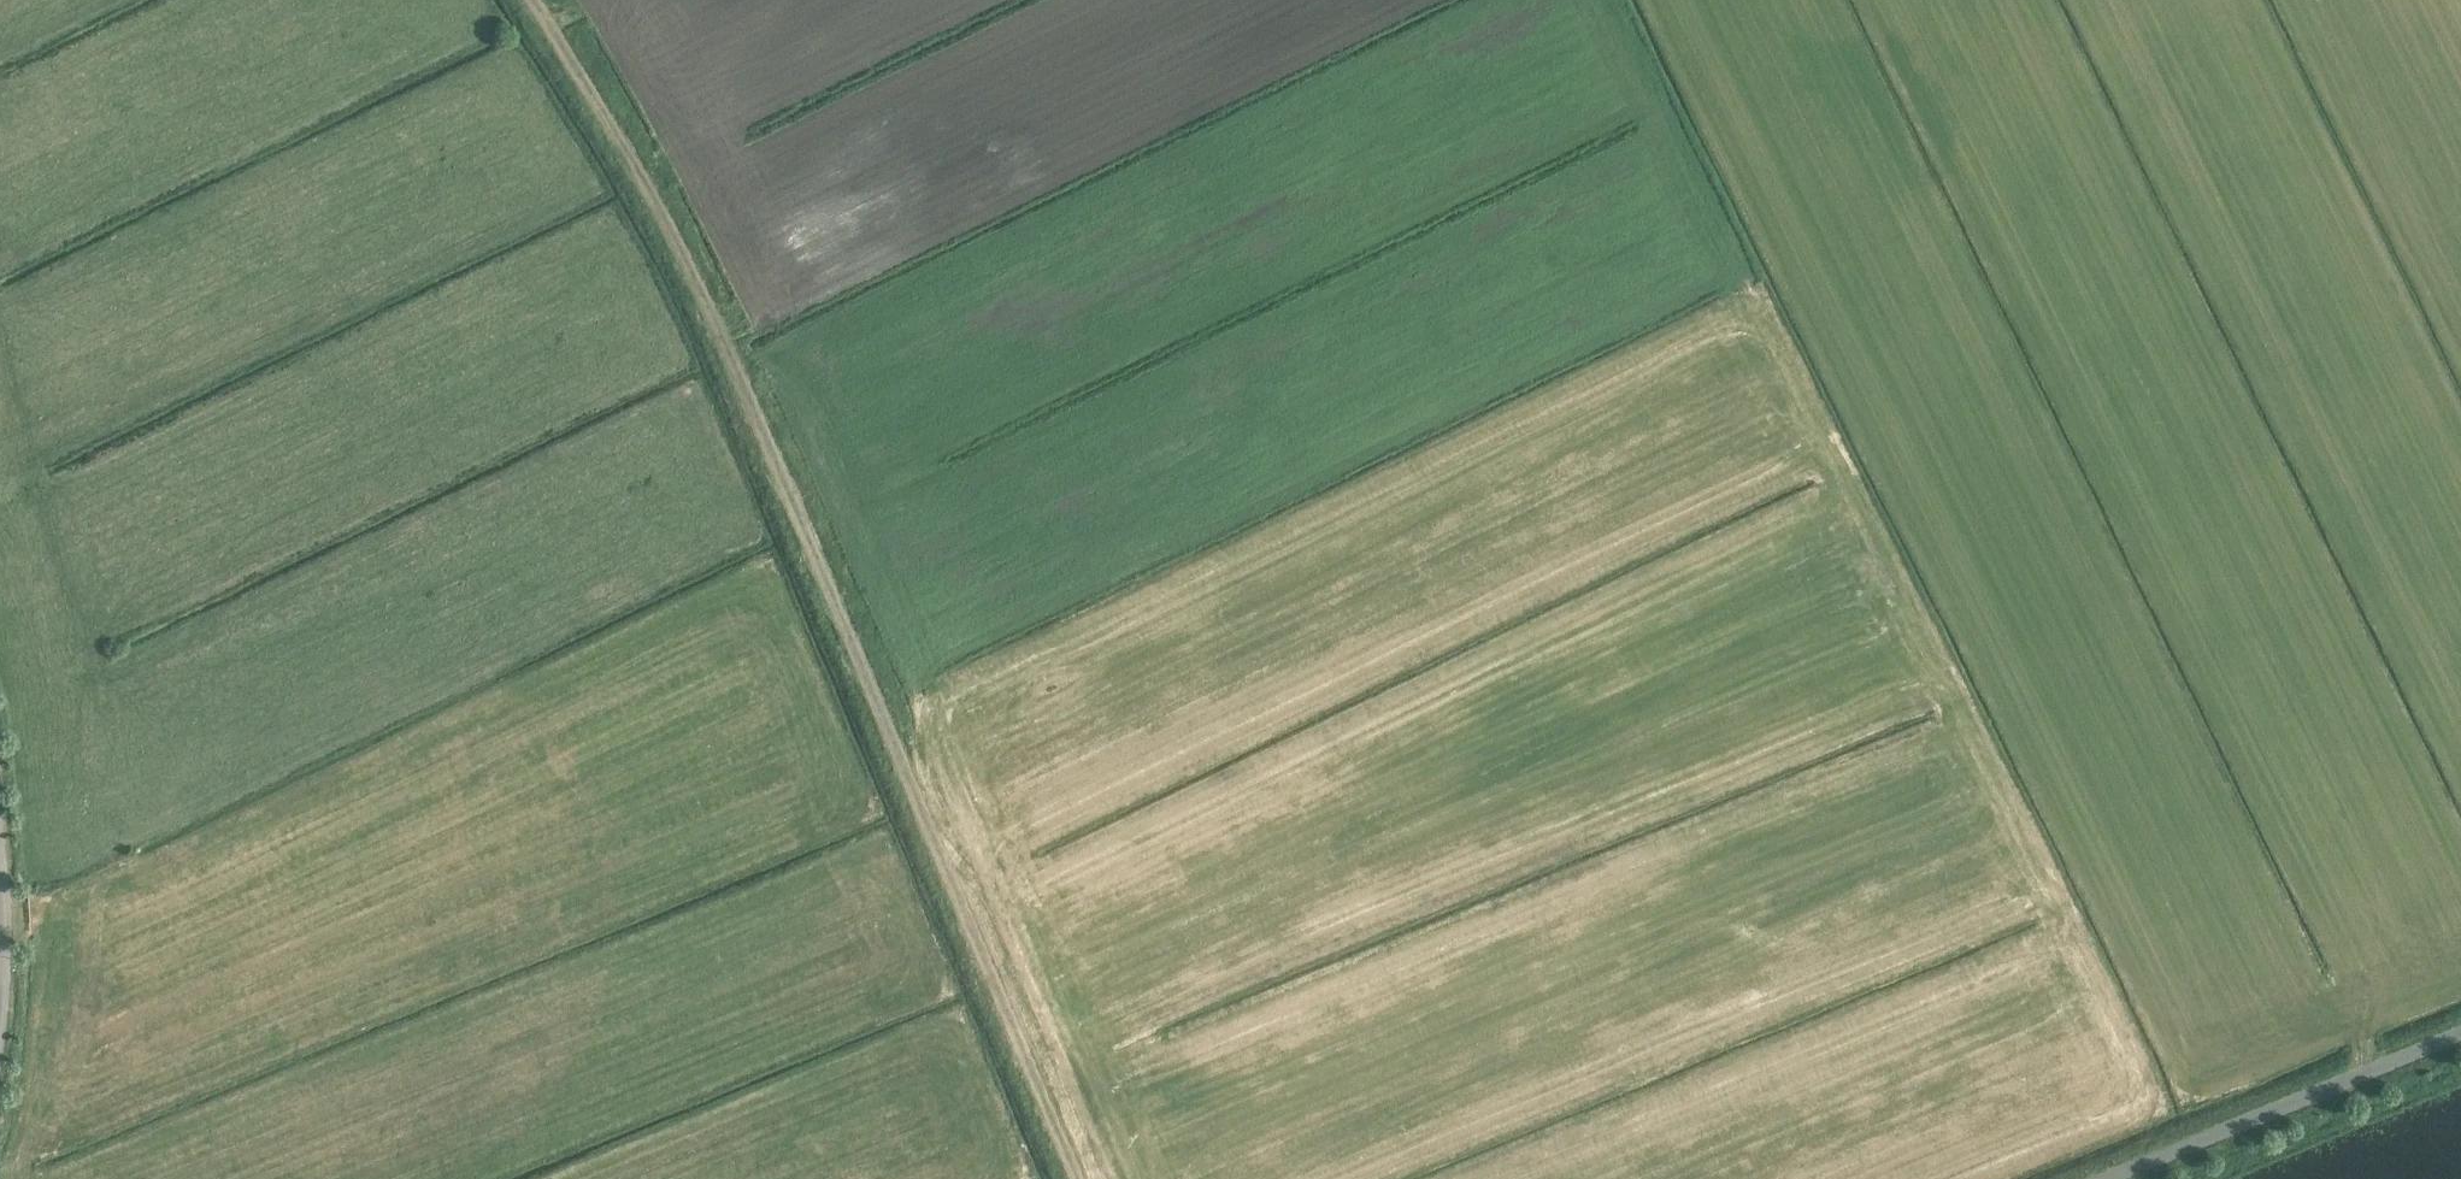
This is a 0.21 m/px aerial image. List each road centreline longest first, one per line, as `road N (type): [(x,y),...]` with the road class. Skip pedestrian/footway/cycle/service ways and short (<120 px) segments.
road 1 (track): [(532,0),(733,364),(1075,1178)]
road 2 (unclassified): [(2105,1178),(2460,1033)]

